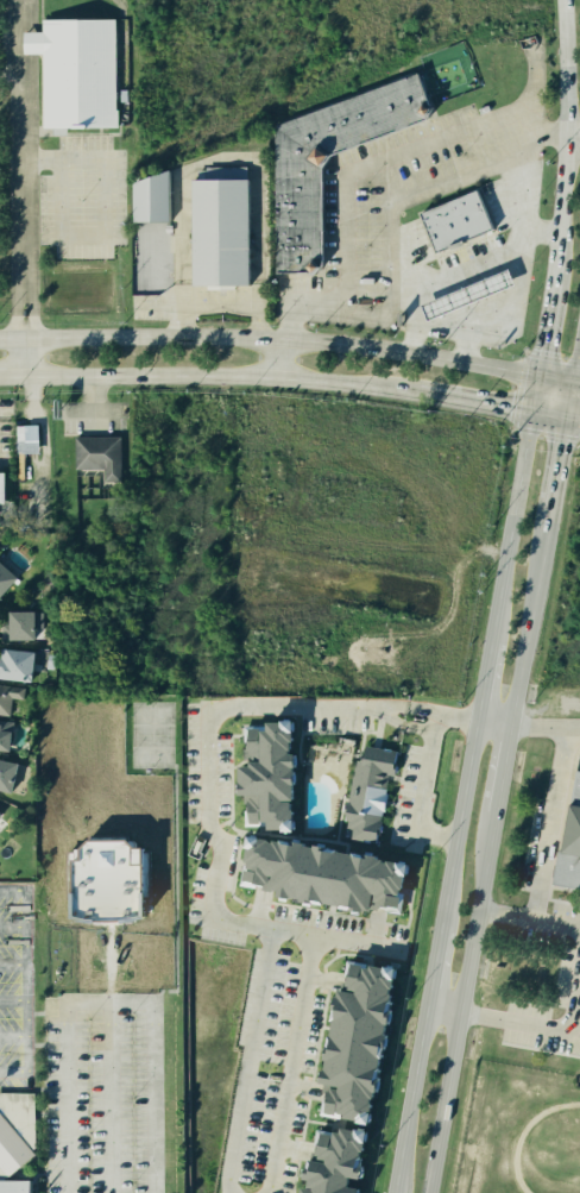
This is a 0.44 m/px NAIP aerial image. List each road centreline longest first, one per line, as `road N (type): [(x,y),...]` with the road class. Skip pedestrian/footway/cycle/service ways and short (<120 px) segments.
road 1 (secondary): [(428,1192),(562,419)]
road 2 (secondary): [(531,372),(354,343),(0,340)]
road 3 (secondary): [(25,376),(239,376),(430,394)]
road 4 (secondary): [(562,0),(554,251)]
road 5 (secondary): [(527,412),(487,647)]
road 6 (secondary): [(474,720),(440,923)]
road 7 (secondary): [(425,1007),(394,1192)]
road 8 (residential): [(36,509),(25,376)]
road 9 (secondary): [(554,251),(531,372)]

